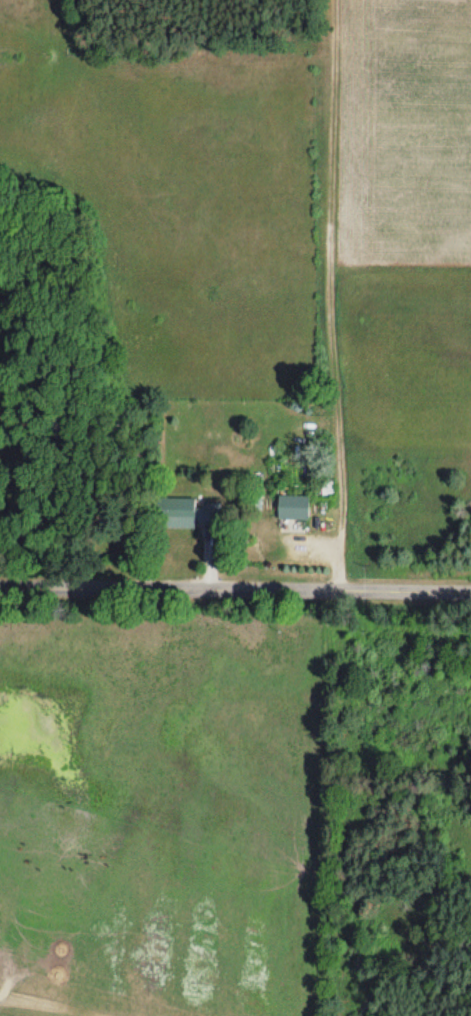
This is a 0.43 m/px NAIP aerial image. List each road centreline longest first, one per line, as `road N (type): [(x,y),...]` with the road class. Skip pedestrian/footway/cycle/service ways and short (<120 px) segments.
road 1 (residential): [(470,601),(0,592)]

